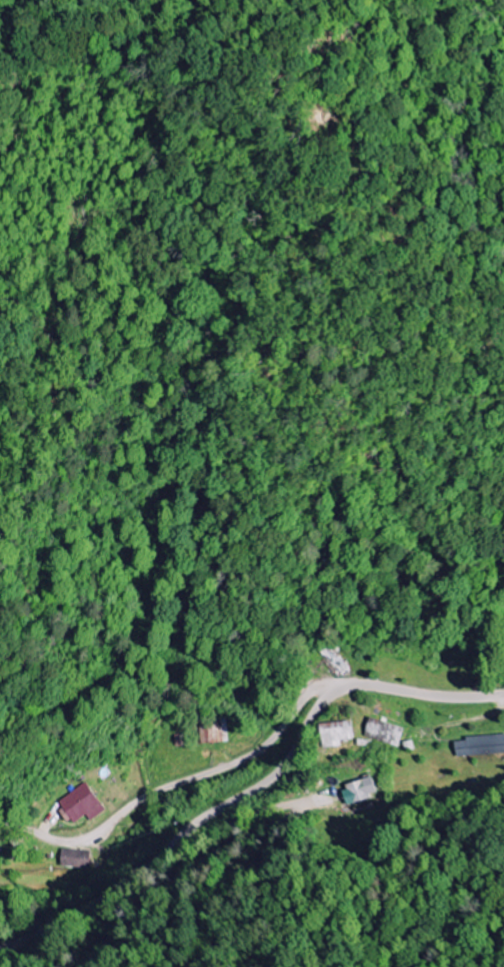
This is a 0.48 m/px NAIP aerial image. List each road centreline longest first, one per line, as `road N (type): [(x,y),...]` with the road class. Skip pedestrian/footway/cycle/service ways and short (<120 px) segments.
road 1 (residential): [(0,951),(129,886),(203,820),(280,772),(329,691),(503,701)]
road 2 (residential): [(170,849),(301,807),(153,903),(83,966)]
road 3 (residential): [(334,689),(311,688),(254,754),(155,791),(88,836),(54,841),(0,820)]

